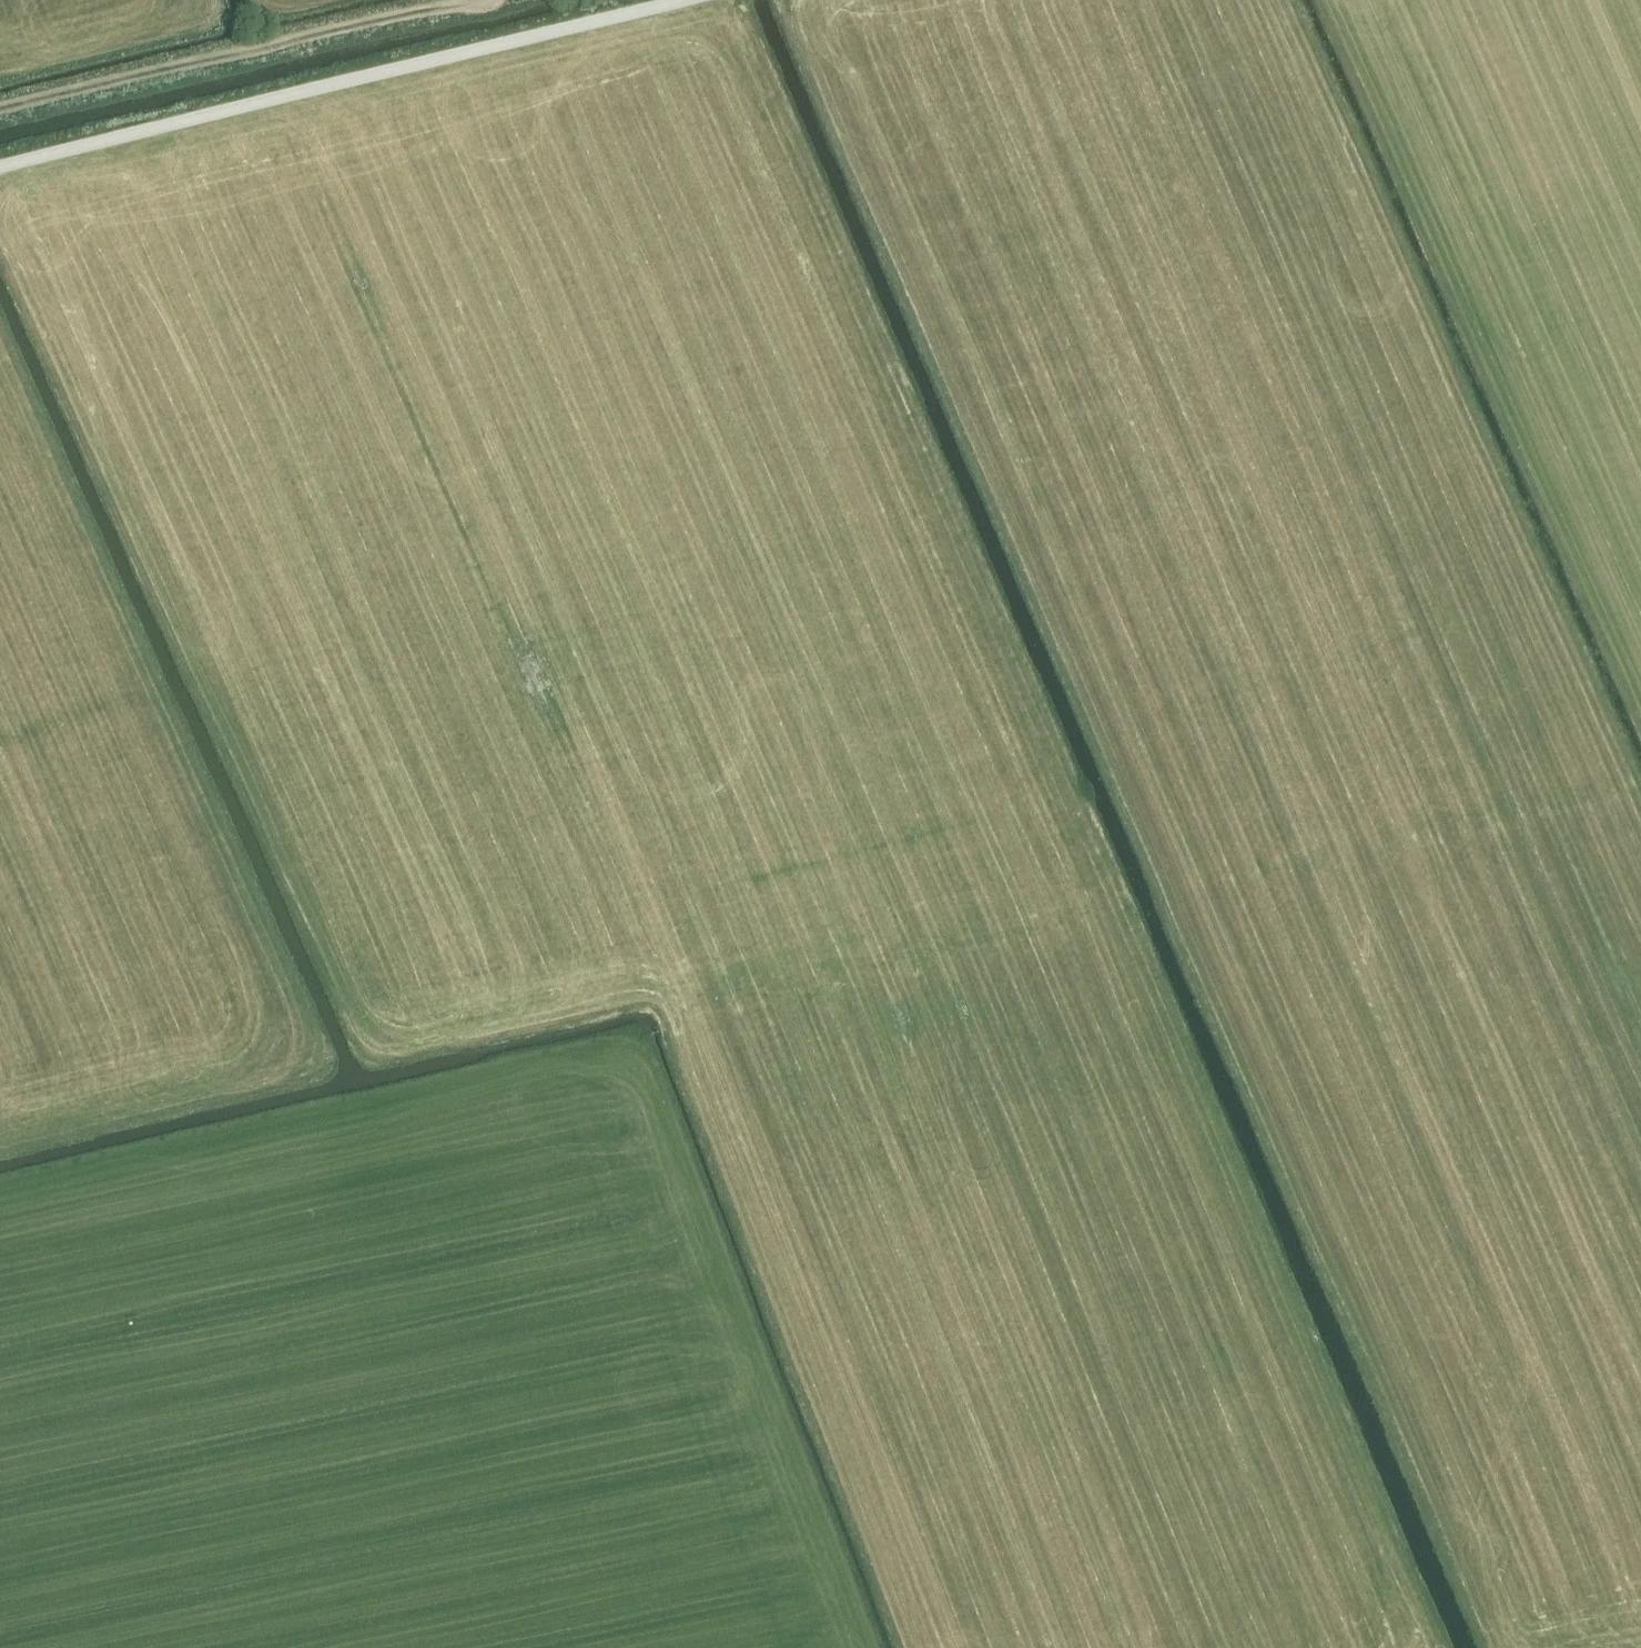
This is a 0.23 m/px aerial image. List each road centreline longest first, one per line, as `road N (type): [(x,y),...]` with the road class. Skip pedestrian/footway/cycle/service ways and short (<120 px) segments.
road 1 (track): [(0,164),(686,0)]
road 2 (track): [(491,0),(0,110)]

